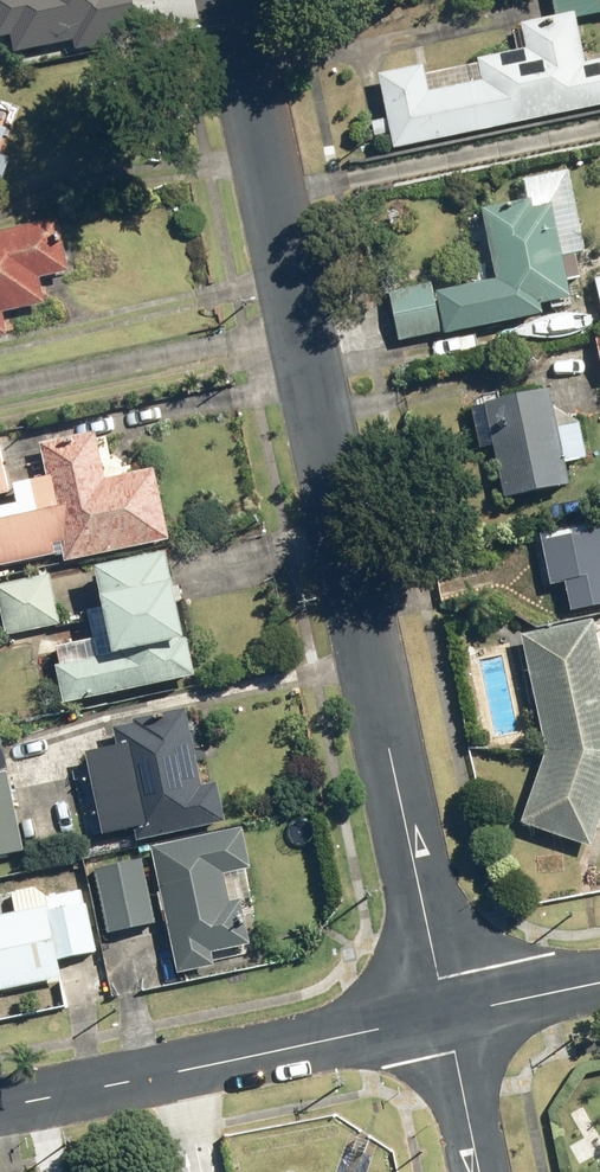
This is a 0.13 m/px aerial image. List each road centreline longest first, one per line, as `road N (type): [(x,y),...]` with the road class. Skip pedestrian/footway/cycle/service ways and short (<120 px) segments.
road 1 (residential): [(446,1012),(231,0)]
road 2 (residential): [(26,1097),(446,1012)]
road 3 (residential): [(477,1171),(446,1012)]
road 4 (residential): [(446,1012),(599,980)]

